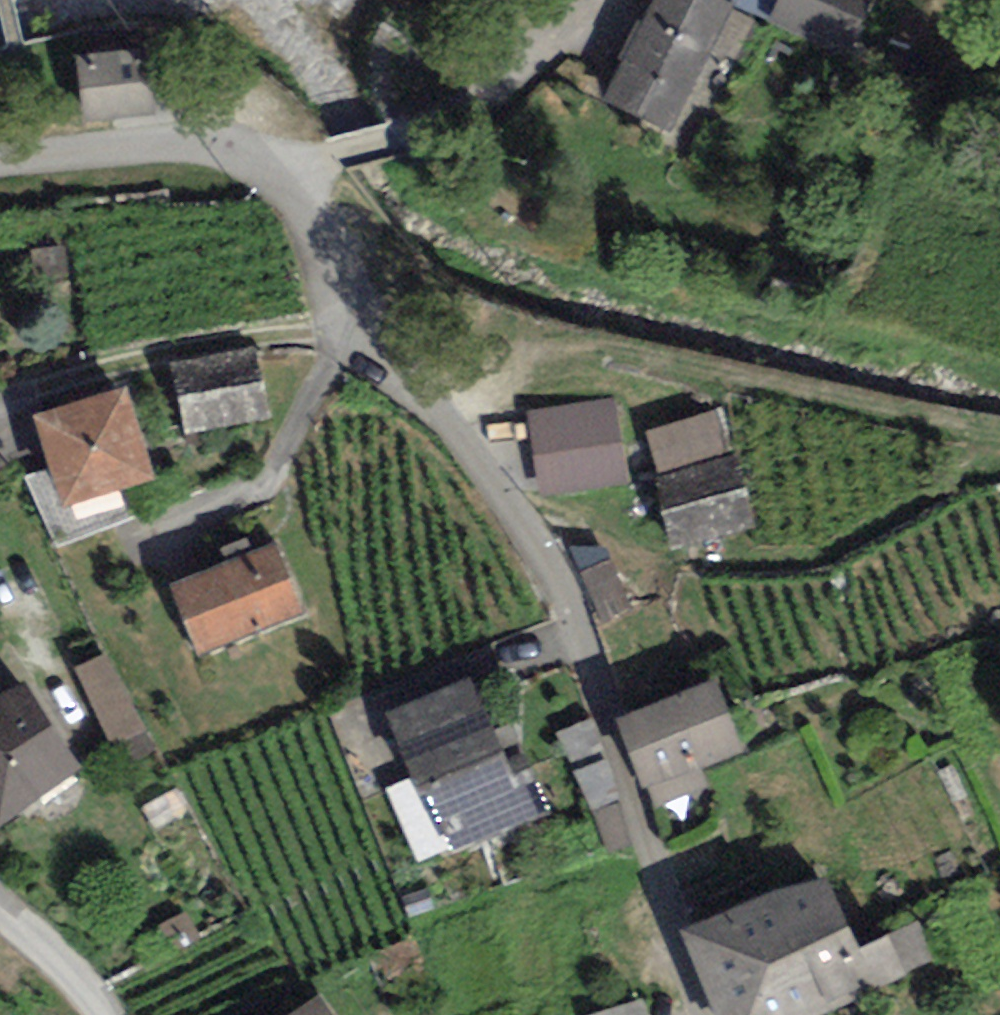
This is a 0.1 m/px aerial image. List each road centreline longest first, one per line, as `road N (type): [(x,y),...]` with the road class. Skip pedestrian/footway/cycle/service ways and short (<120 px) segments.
road 1 (residential): [(259,161),(297,201),(380,368),(440,412),(498,484),(583,632),(645,825),(664,930),(700,1014)]
road 2 (track): [(440,412),(526,370),(619,358),(999,425)]
road 3 (residential): [(259,161),(400,137),(478,101),(593,0)]
road 4 (residential): [(0,158),(176,142),(220,145),(259,161)]
road 5 (residential): [(0,906),(60,956),(109,1014)]

